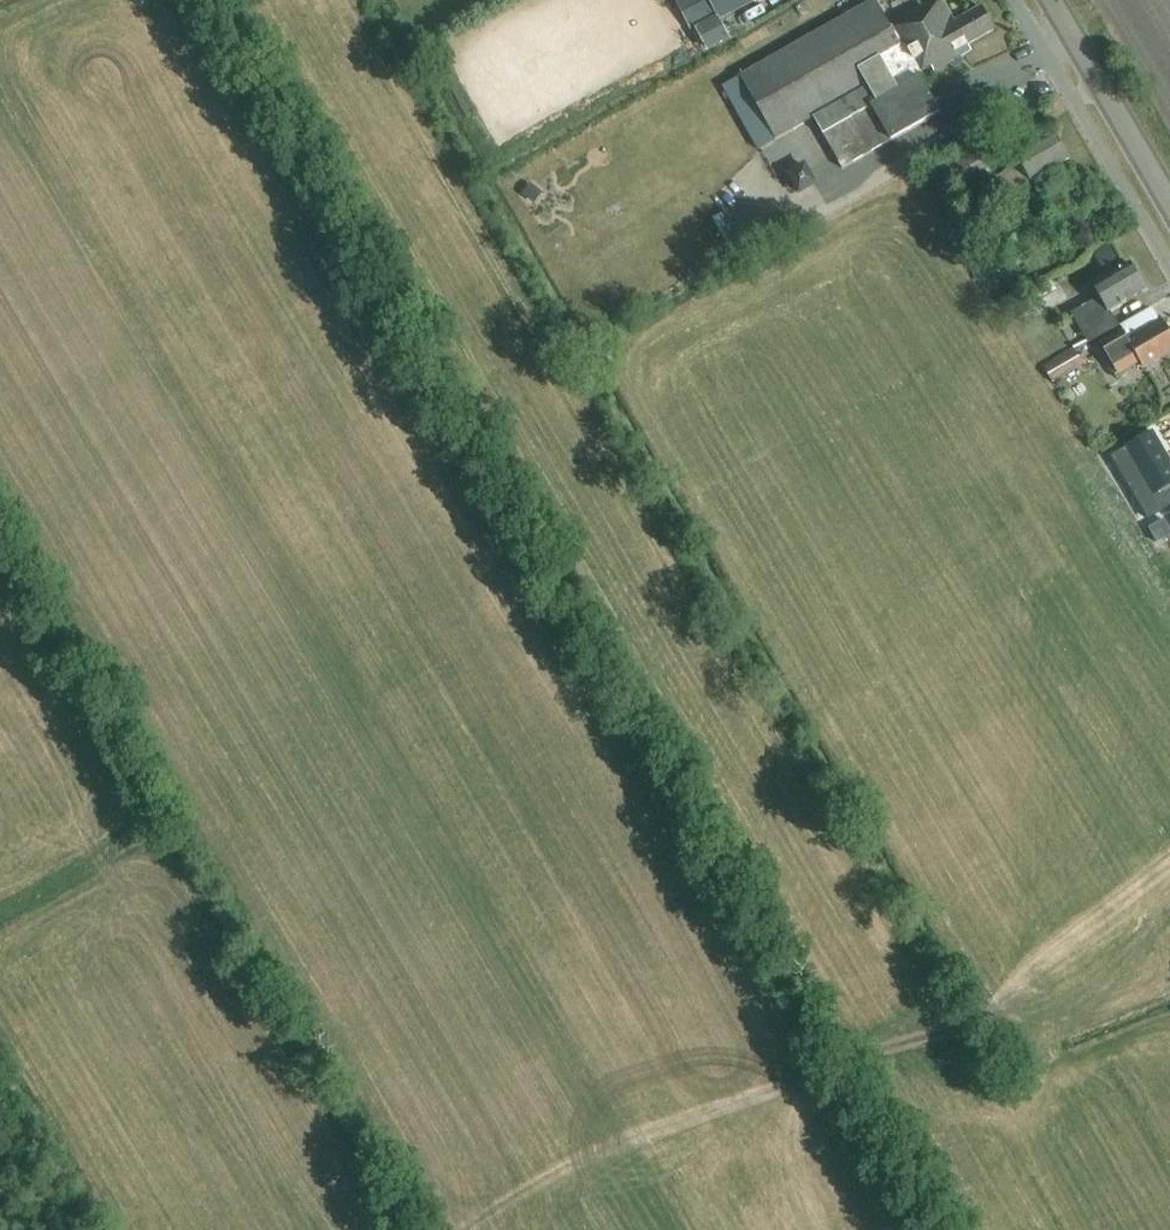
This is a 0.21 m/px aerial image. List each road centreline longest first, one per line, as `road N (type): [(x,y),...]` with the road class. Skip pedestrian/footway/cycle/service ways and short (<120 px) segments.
road 1 (track): [(1169,894),(1054,977),(984,1015),(697,1115),(554,1175),(466,1229)]
road 2 (tertiary): [(1169,196),(1056,0)]

